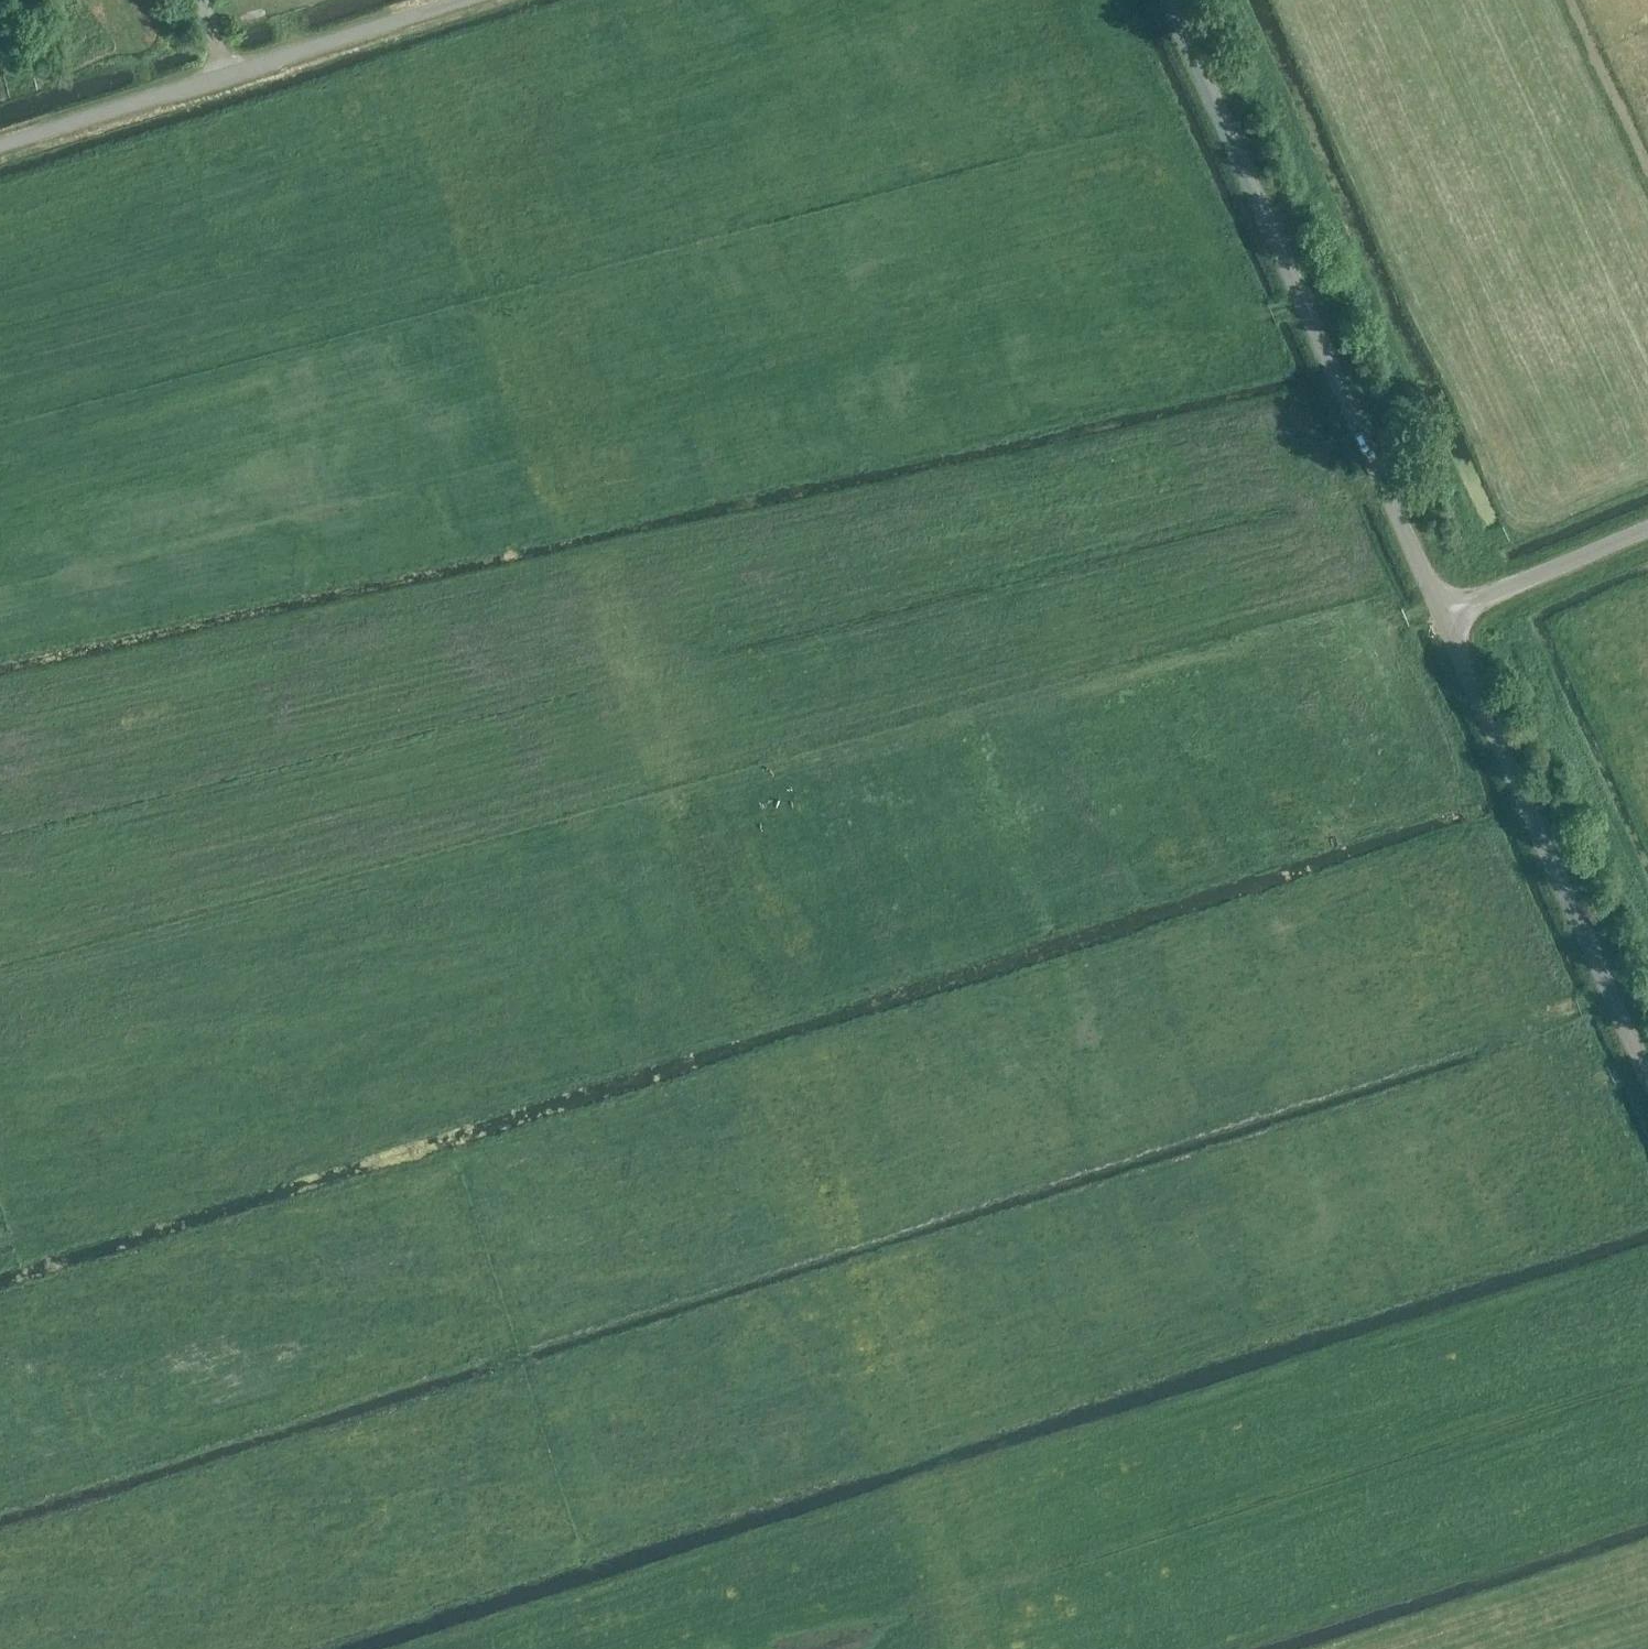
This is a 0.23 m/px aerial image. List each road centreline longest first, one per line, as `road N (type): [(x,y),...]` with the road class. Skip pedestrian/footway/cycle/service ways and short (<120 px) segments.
road 1 (unclassified): [(1442,613),(1166,0)]
road 2 (unclassified): [(1647,1078),(1442,613)]
road 3 (unclassified): [(0,142),(433,0)]
road 4 (unclassified): [(1442,613),(1647,528)]

